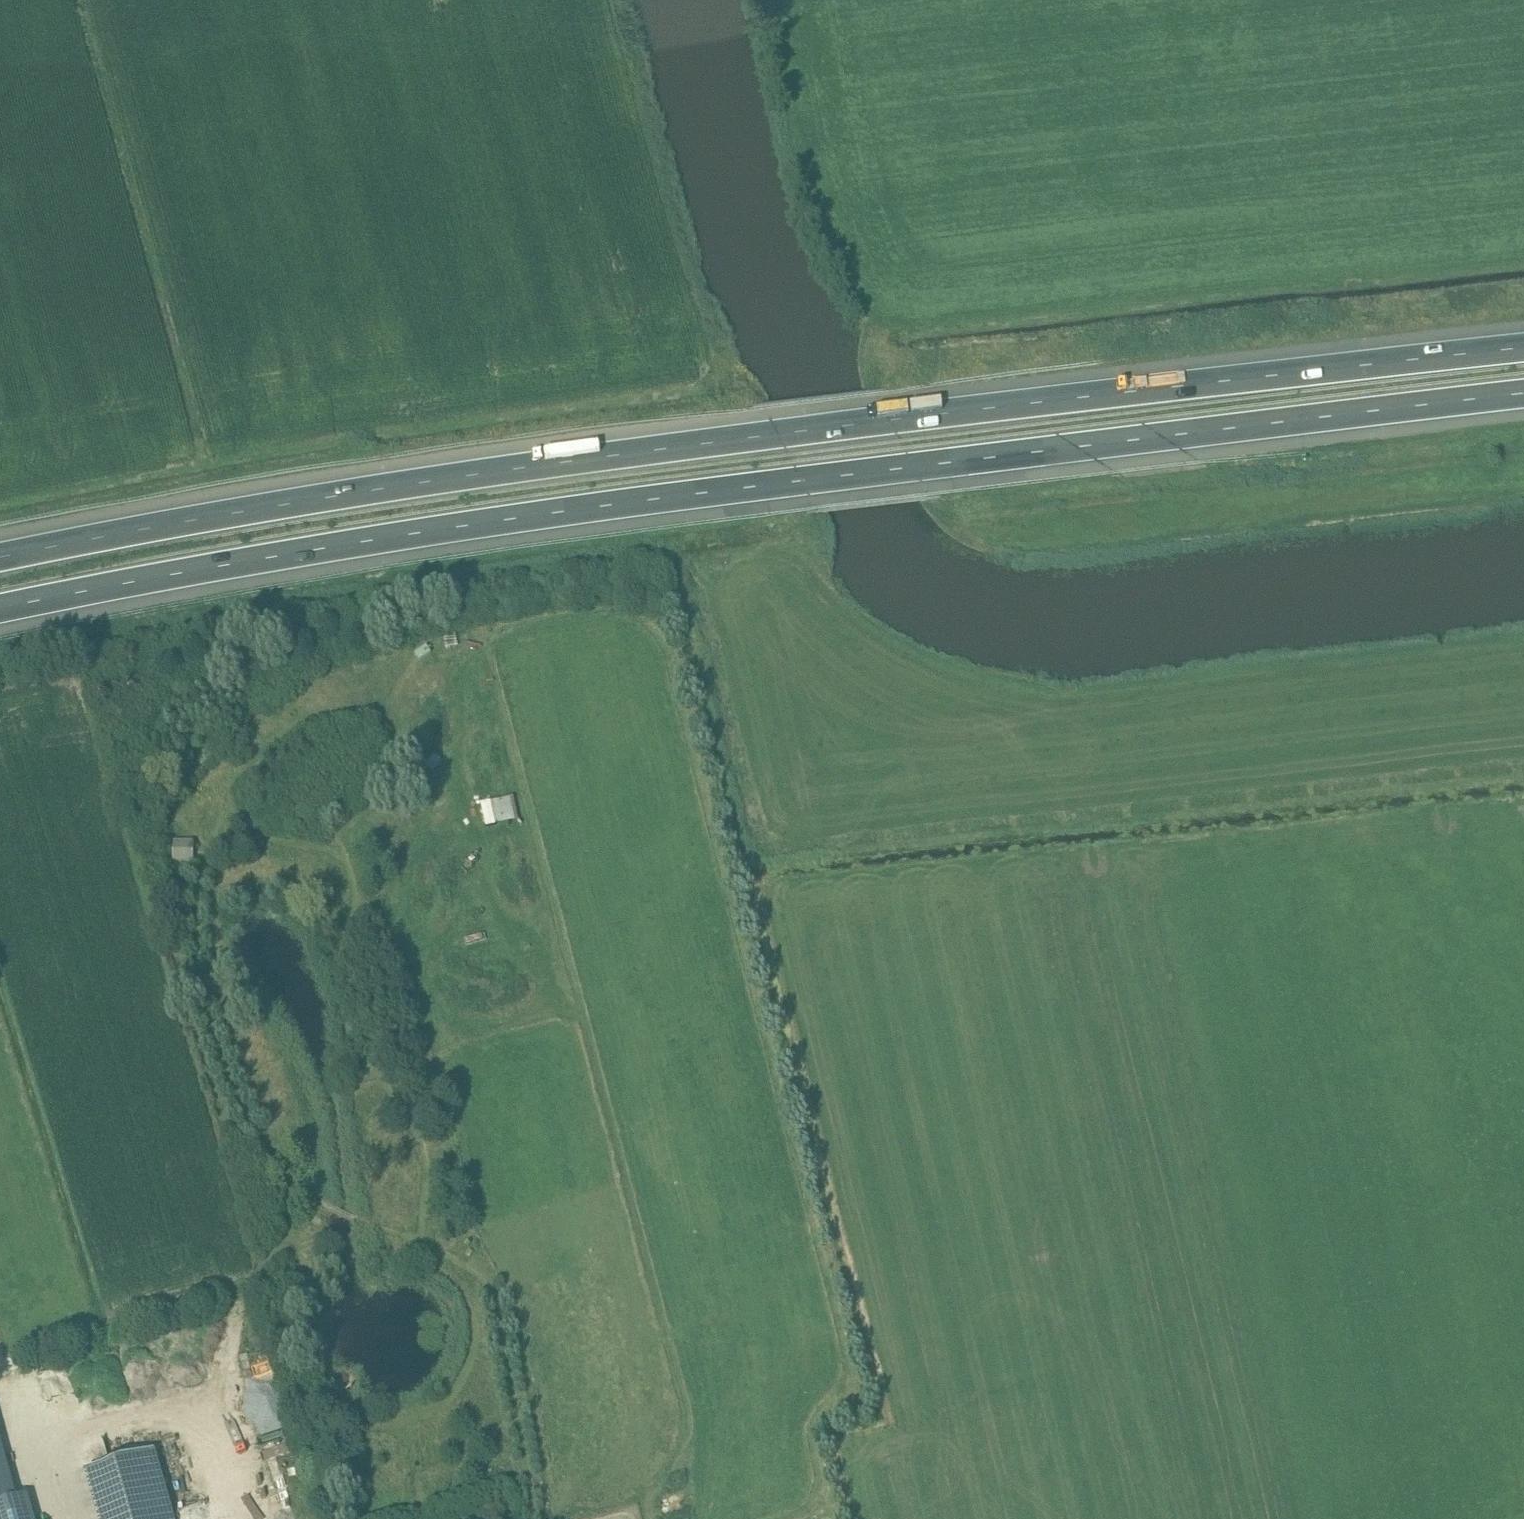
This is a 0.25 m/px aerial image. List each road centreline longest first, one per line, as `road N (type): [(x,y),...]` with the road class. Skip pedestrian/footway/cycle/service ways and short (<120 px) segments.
road 1 (motorway): [(0,606),(609,503),(1523,392)]
road 2 (motorway): [(1523,346),(596,456),(0,556)]

